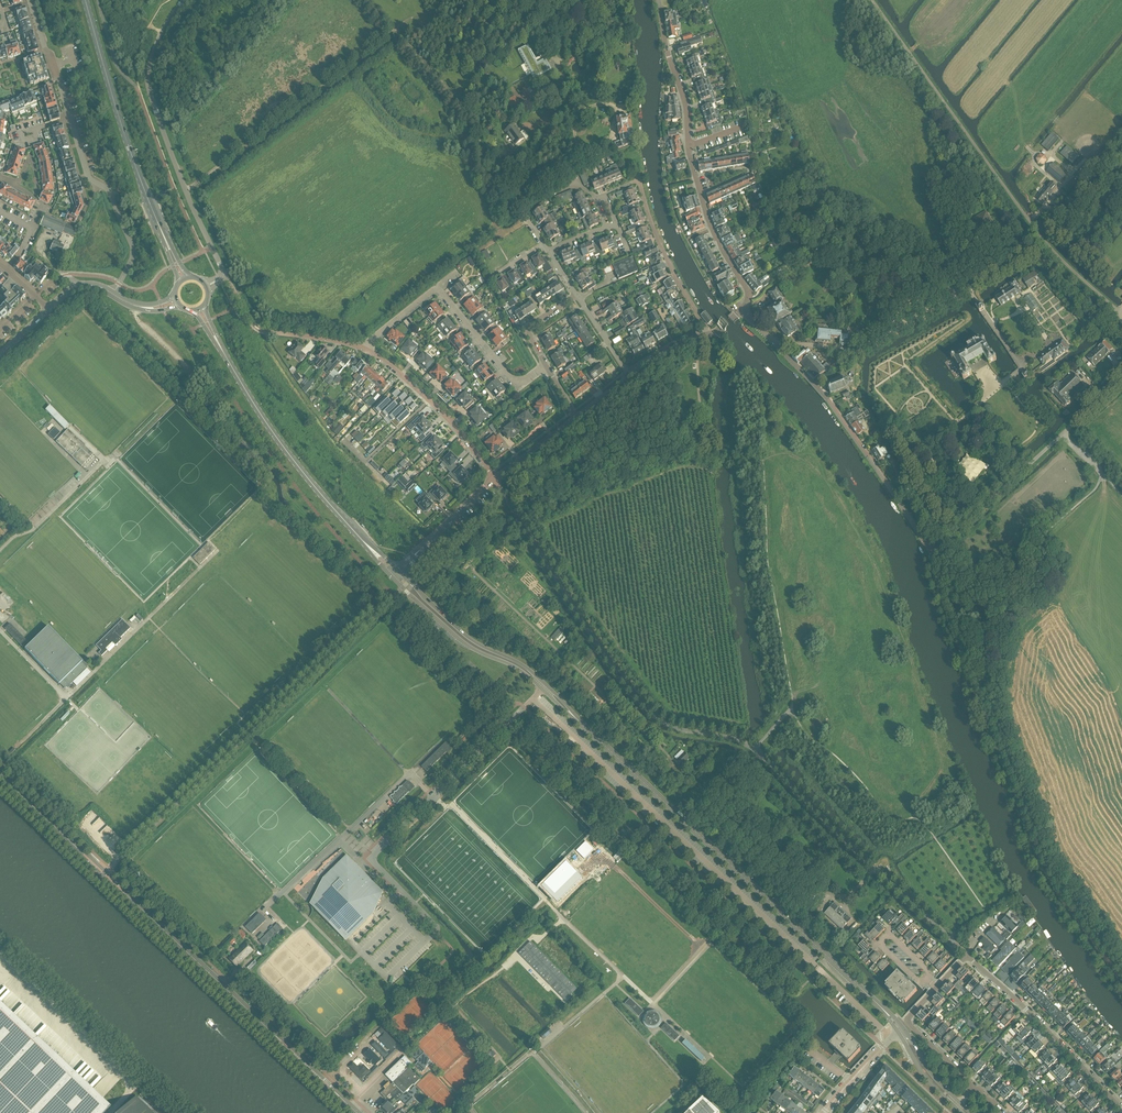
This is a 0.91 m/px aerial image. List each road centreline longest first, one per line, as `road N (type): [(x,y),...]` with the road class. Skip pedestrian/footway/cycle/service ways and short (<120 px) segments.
road 1 (unclassified): [(950,939),(754,750),(666,725),(600,643),(494,479)]
road 2 (tertiary): [(1121,981),(1043,865),(930,551)]
road 3 (secondary): [(900,1027),(576,719)]
road 4 (unclassified): [(1121,313),(1048,245),(871,0)]
road 5 (track): [(519,518),(463,576),(672,772)]
road 6 (unclassified): [(741,309),(747,290),(700,195),(658,0)]
road 7 (unclassified): [(205,287),(226,276),(148,80),(161,32),(184,0)]
road 8 (residential): [(113,294),(132,246),(107,188),(89,179),(32,0)]
road 9 (secondary): [(356,1112),(132,901)]
road 10 (tertiary): [(930,551),(827,399),(773,341)]
road 11 (secondary): [(381,559),(288,456),(224,351)]
road 12 (unclassified): [(930,551),(1121,379)]
road 13 (residential): [(546,366),(523,382),(511,379),(437,288),(362,348)]
road 14 (secondary): [(161,230),(86,0)]
road 15 (secondary): [(395,578),(457,638),(525,673),(576,719)]
road 16 (secondary): [(576,719),(524,666),(469,639),(399,574)]
road 17 (residential): [(1121,1110),(967,956)]
road 18 (unclassified): [(494,479),(443,415),(362,348)]
road 19 (residential): [(976,1087),(906,1020),(967,956)]
road 20 (residential): [(705,335),(655,233),(640,178)]
road 21 (tertiary): [(399,574),(494,479)]

